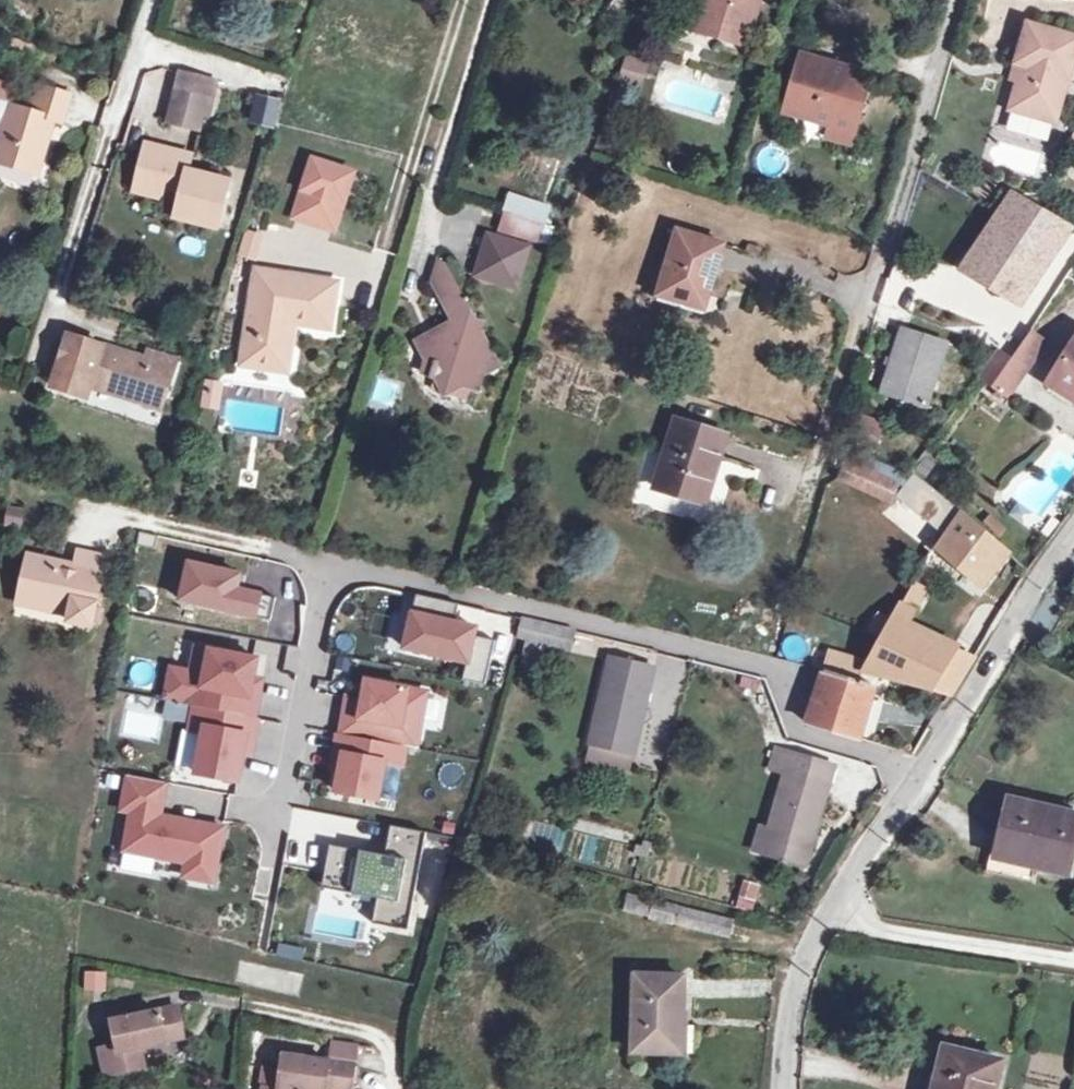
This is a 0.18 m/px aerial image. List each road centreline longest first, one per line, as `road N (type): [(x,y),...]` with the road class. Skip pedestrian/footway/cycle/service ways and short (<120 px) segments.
road 1 (residential): [(1073,526),(799,956),(770,1034),(773,1088)]

